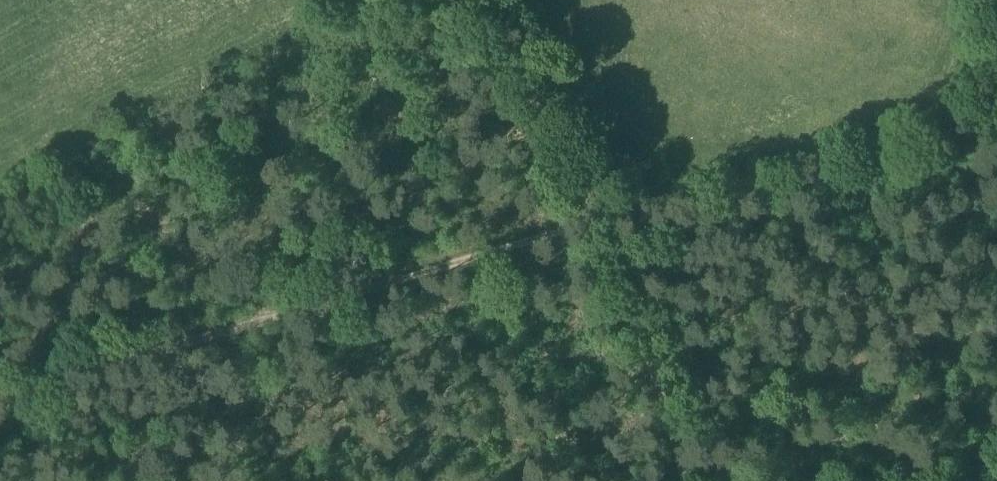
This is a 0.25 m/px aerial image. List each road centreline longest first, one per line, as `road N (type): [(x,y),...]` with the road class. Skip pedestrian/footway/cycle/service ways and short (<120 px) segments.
road 1 (track): [(599,215),(0,390)]
road 2 (unclassified): [(676,480),(599,215),(524,0)]

